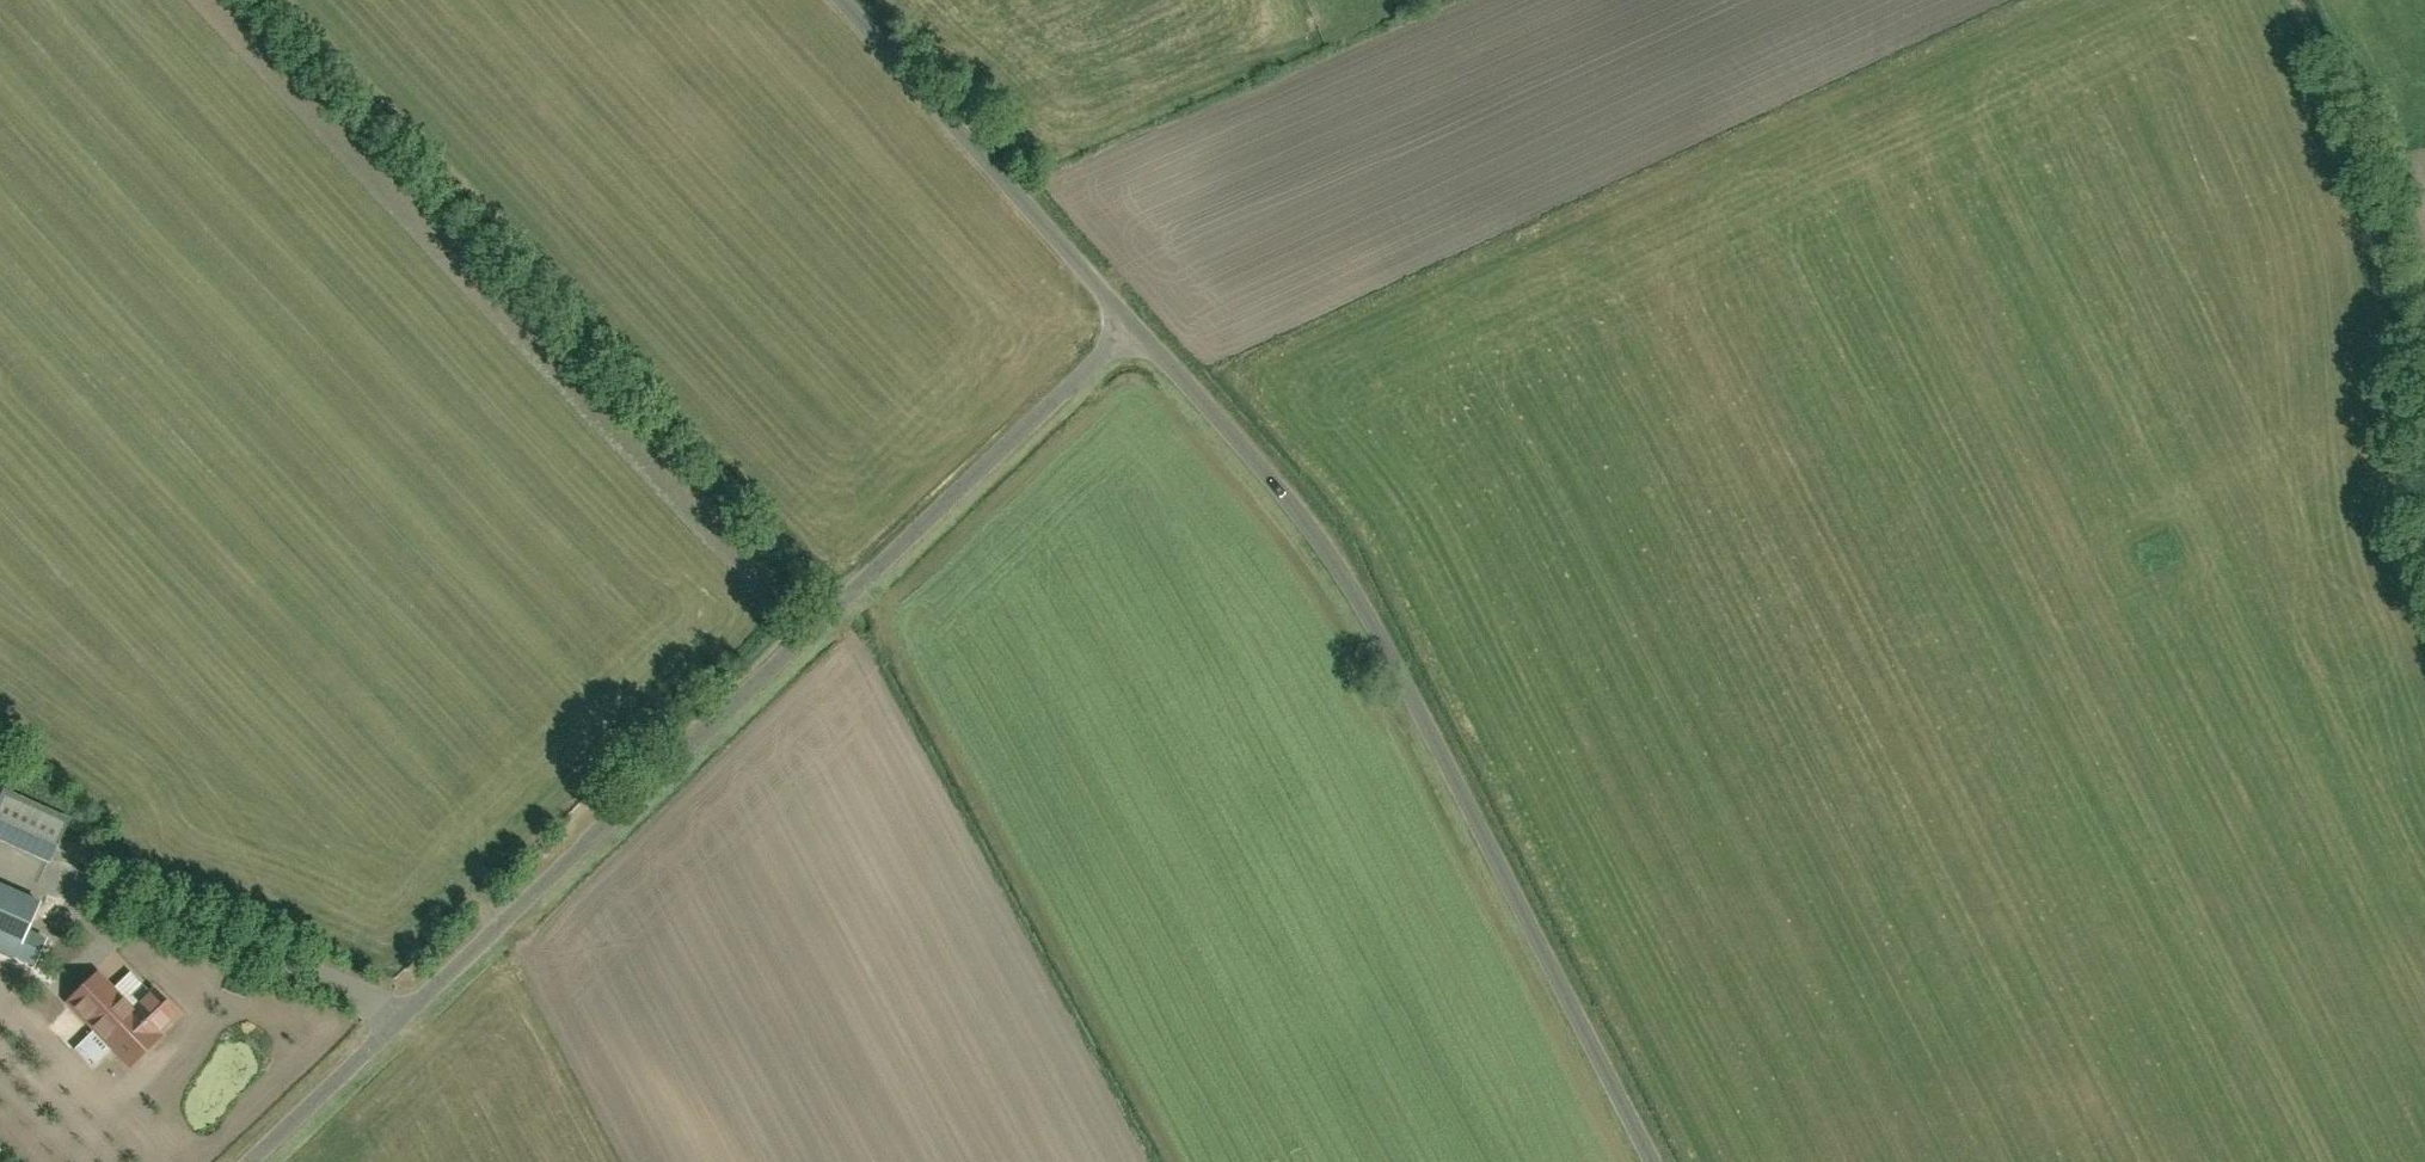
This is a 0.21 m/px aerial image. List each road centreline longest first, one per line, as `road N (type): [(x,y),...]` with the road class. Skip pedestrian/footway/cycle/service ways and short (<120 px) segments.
road 1 (unclassified): [(253,1161),(1134,326)]
road 2 (unclassified): [(1644,1161),(1313,515),(1134,326)]
road 3 (unclassified): [(1134,326),(843,0)]

